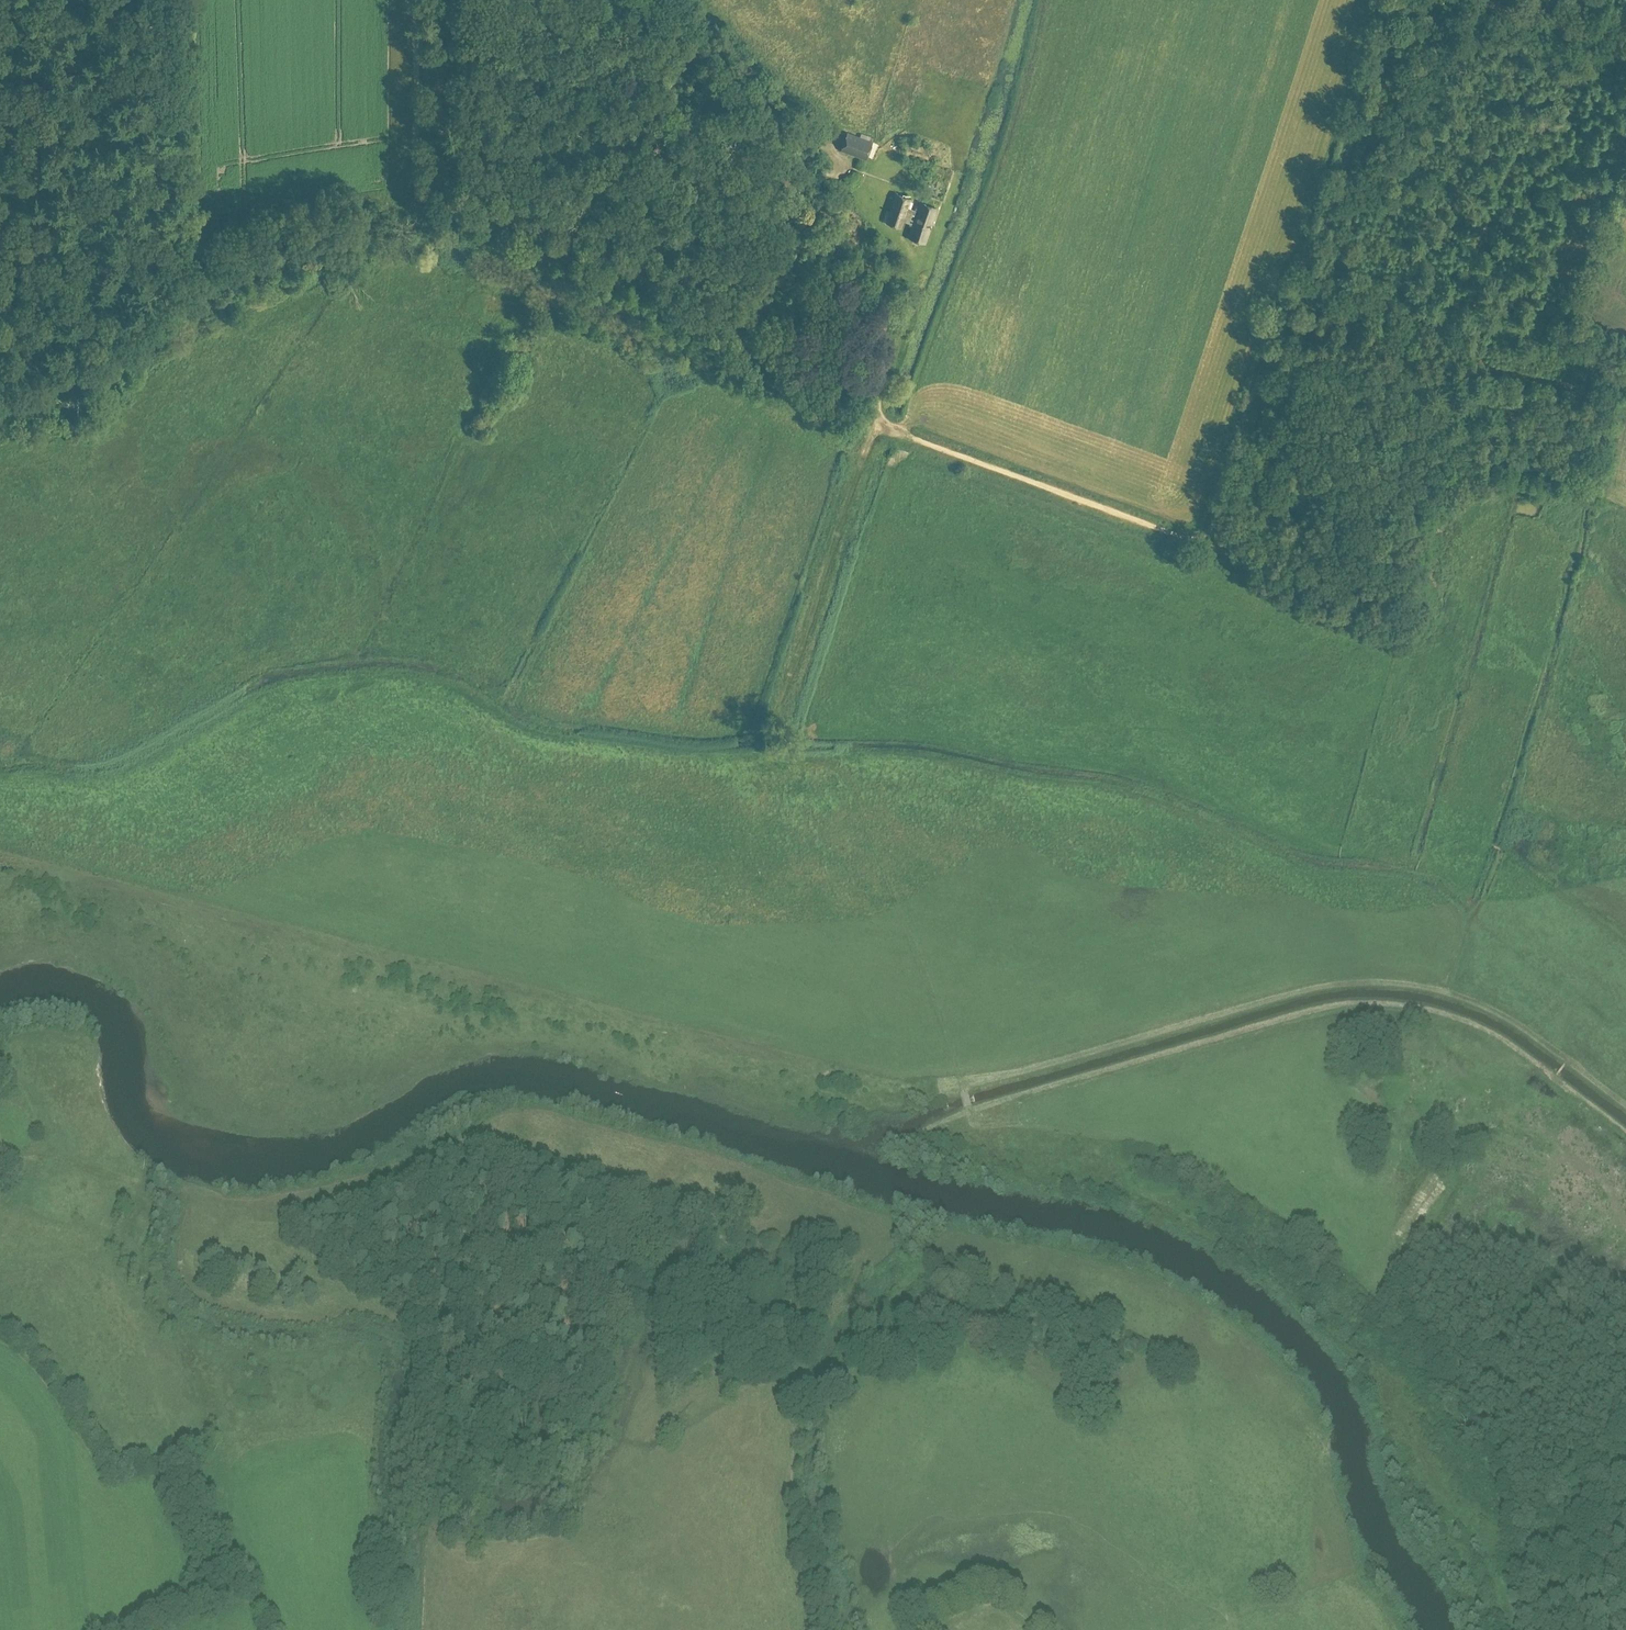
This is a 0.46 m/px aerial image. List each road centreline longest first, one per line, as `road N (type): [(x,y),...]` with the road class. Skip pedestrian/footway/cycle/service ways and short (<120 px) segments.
road 1 (track): [(1592,1497),(1562,1444),(1394,1313),(1276,1206),(1178,1152),(1110,1136),(1004,1126),(983,1088),(932,1086),(825,1105),(673,1058),(750,806)]
road 2 (track): [(877,387),(735,334),(552,234),(421,201)]
road 3 (track): [(880,423),(765,758)]
road 4 (track): [(1274,324),(1318,240),(1395,0)]
road 5 (track): [(1190,538),(880,423)]
road 6 (track): [(1190,538),(1211,526),(1274,324)]
road 7 (track): [(421,201),(416,0)]
road 8 (track): [(685,0),(810,136)]
road 9 (track): [(1625,49),(1468,0)]
road 10 (track): [(1606,1629),(1598,1556),(1607,1527),(1592,1497)]

